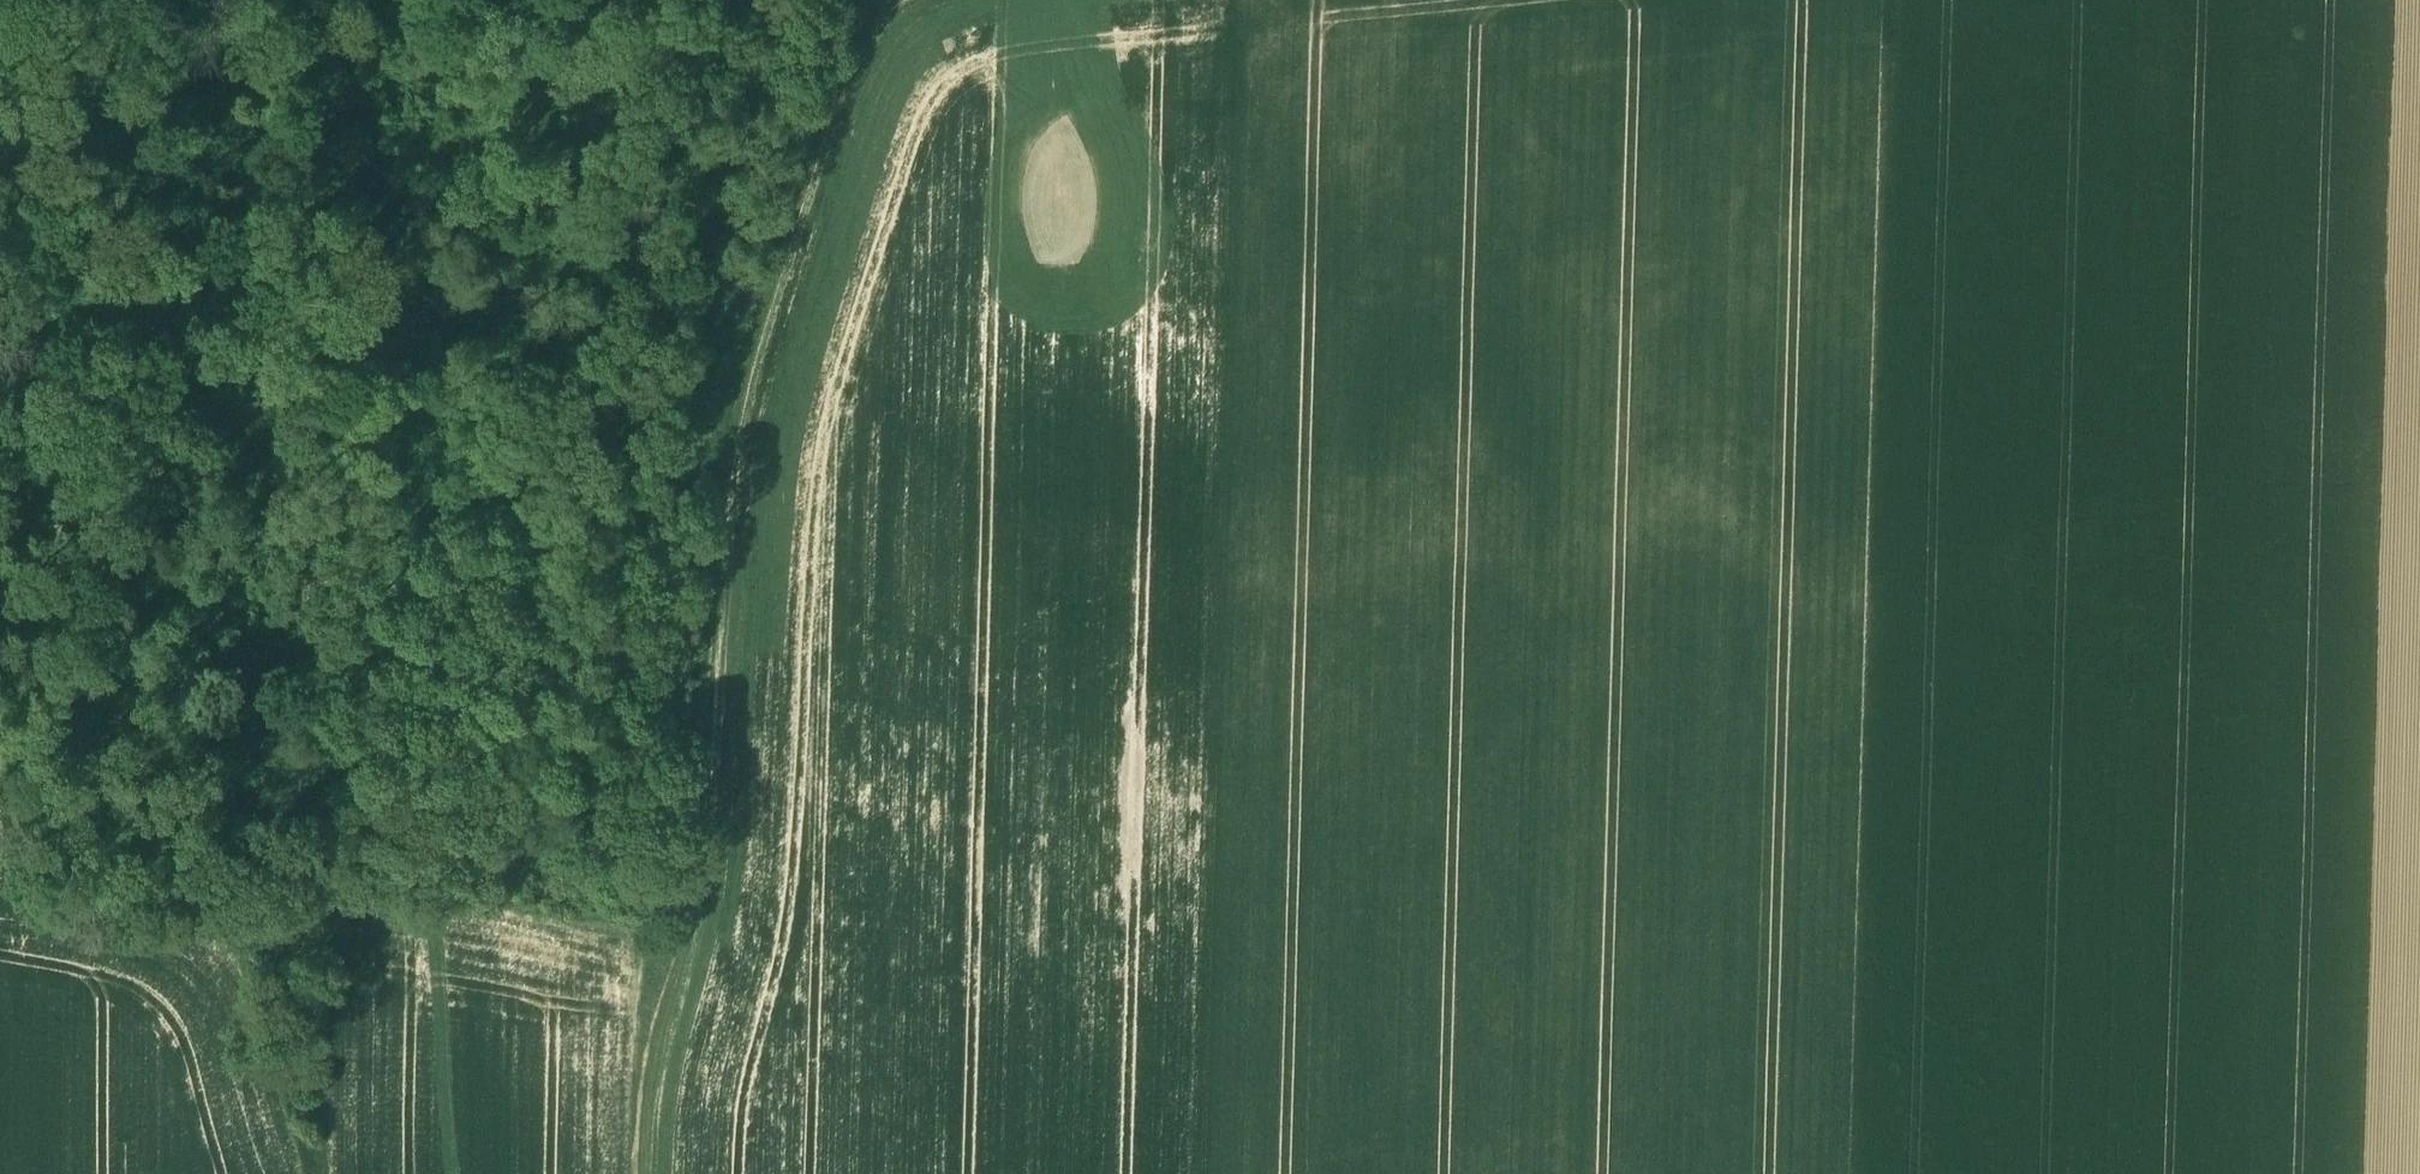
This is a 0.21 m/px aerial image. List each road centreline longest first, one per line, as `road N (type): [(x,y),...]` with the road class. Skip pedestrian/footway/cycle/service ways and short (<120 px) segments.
road 1 (track): [(830,0),(796,54),(694,381),(674,869),(637,1086),(635,1173)]

